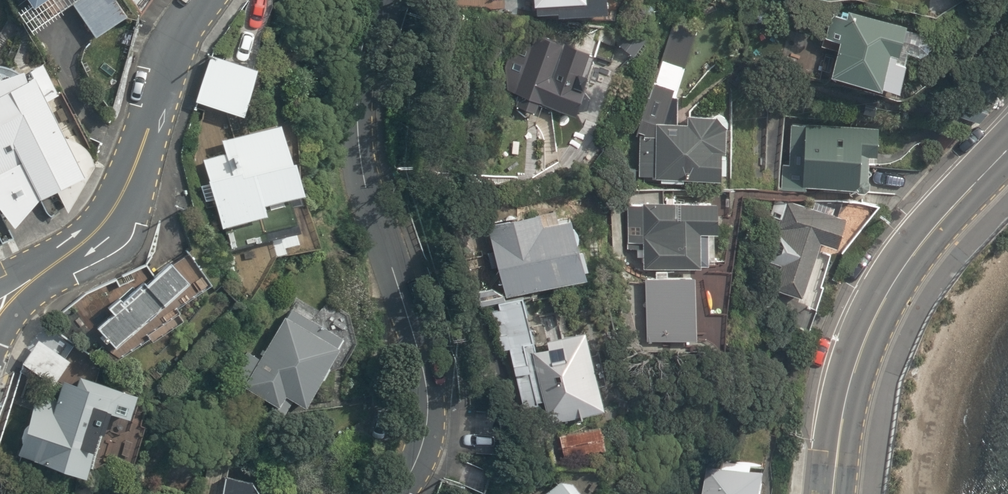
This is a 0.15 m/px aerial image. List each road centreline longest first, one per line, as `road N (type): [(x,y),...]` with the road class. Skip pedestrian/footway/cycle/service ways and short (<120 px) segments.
road 1 (residential): [(399,493),(421,452),(427,411),(358,119),(379,0)]
road 2 (secondary): [(1007,148),(887,286),(847,390),(832,493)]
road 3 (tertiary): [(210,0),(112,210),(88,235),(0,284)]

